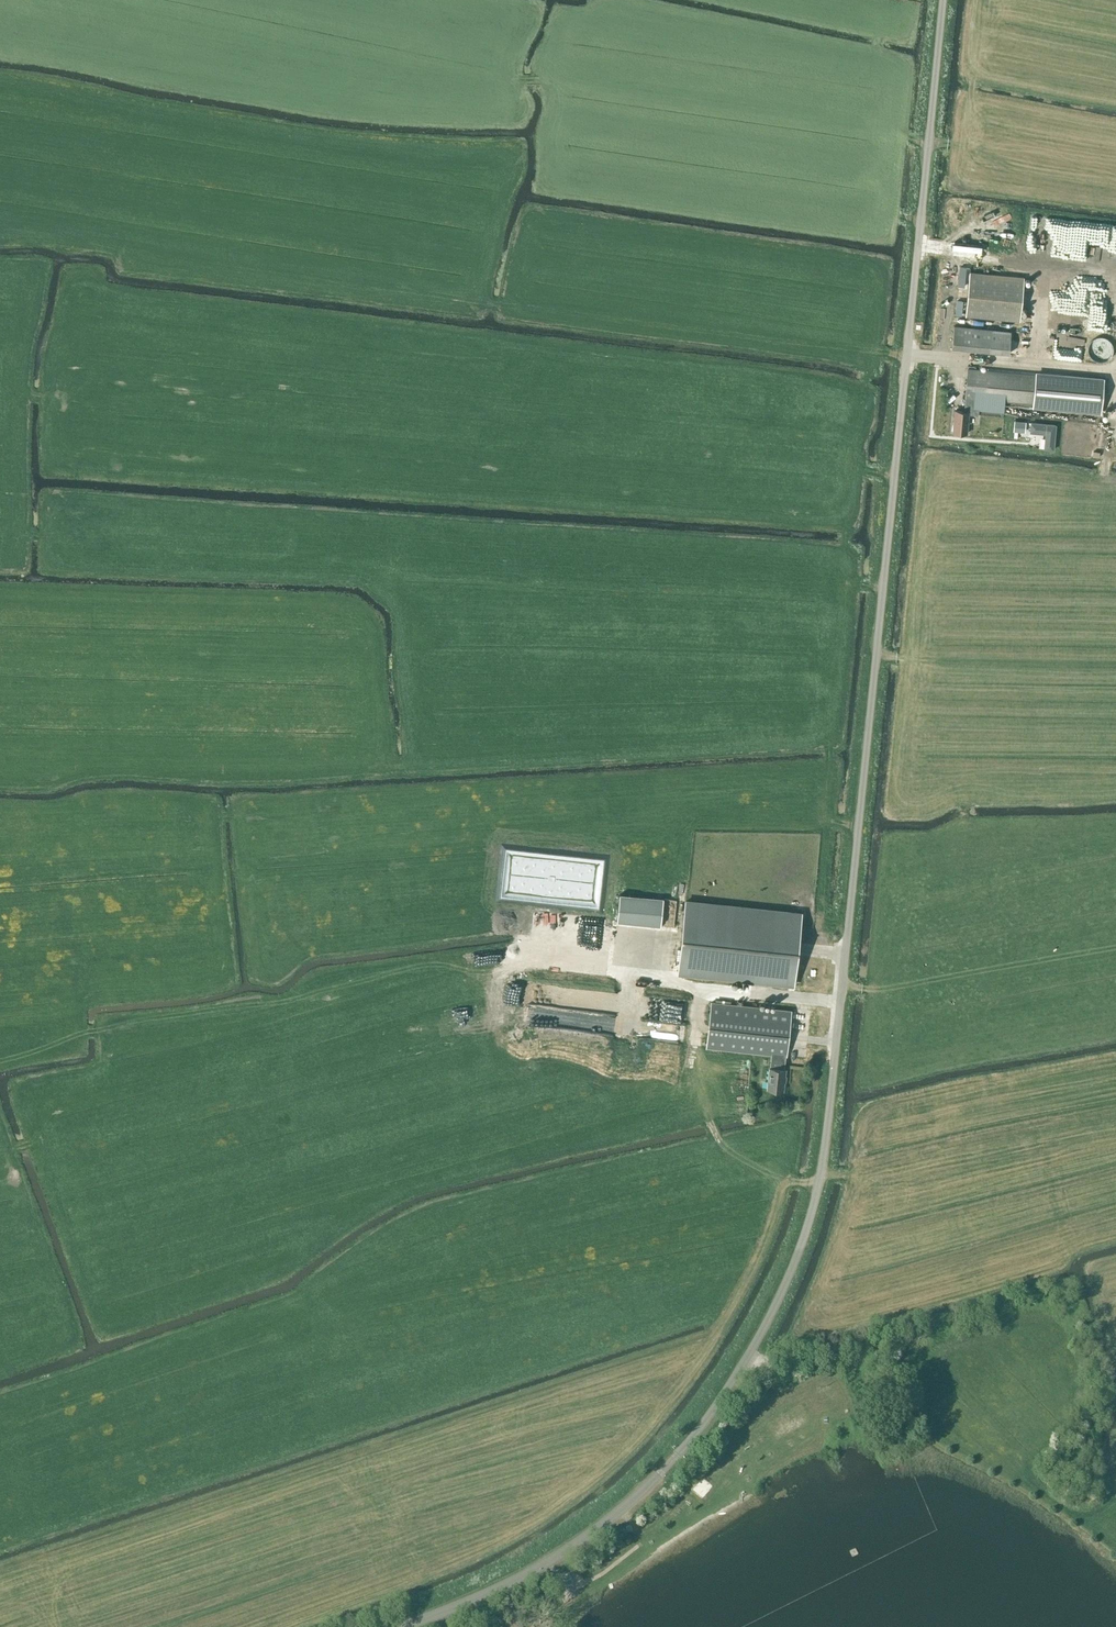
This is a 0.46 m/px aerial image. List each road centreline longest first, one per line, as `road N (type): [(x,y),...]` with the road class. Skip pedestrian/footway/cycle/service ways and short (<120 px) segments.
road 1 (unclassified): [(943,0),(827,1150),(807,1235),(742,1371),(646,1490),(549,1561),(405,1626)]

